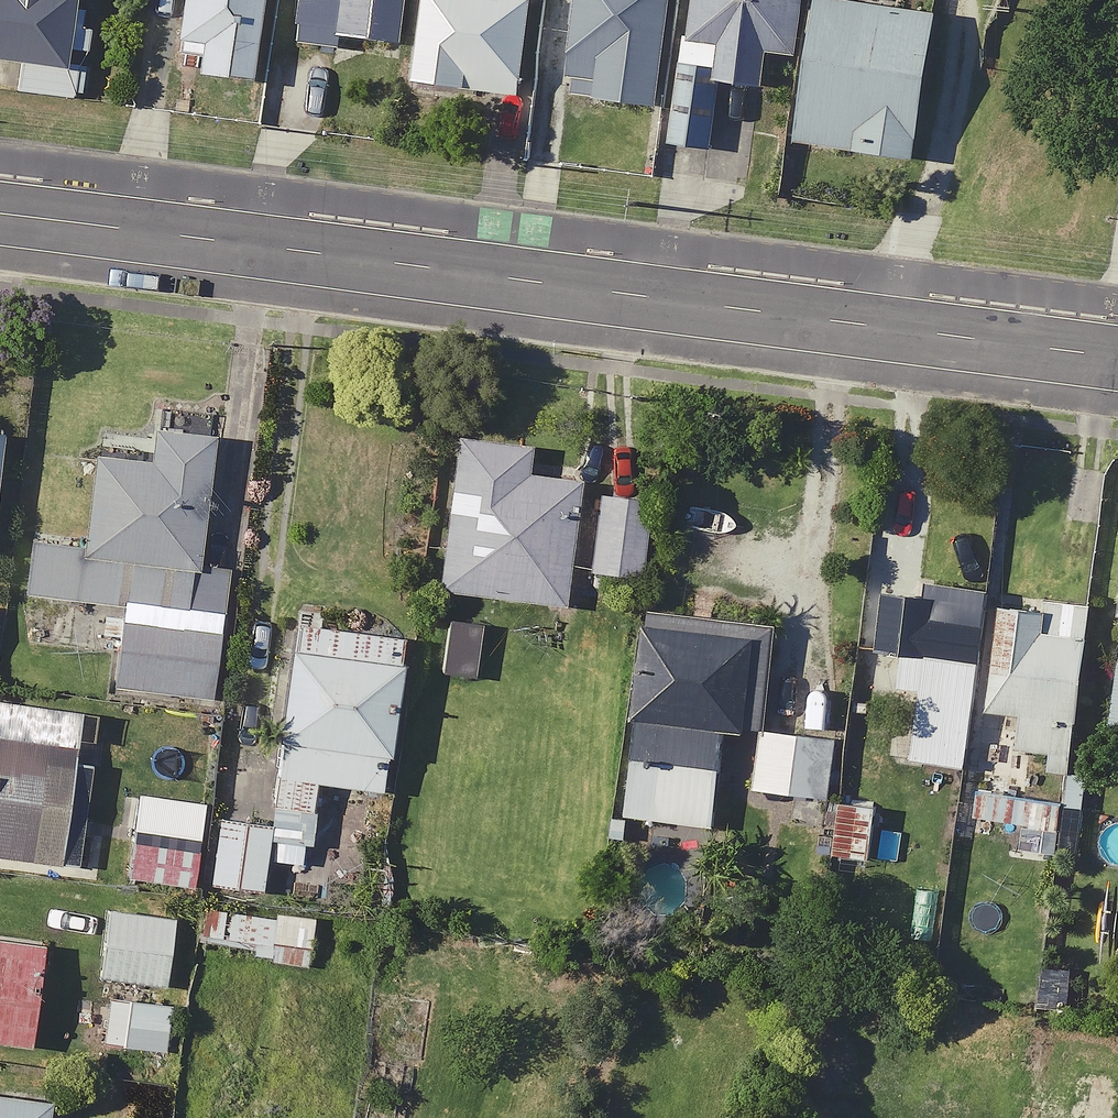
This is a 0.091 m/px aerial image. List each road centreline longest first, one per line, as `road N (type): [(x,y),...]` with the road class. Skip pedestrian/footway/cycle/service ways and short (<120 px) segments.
road 1 (residential): [(1117,359),(0,212)]

